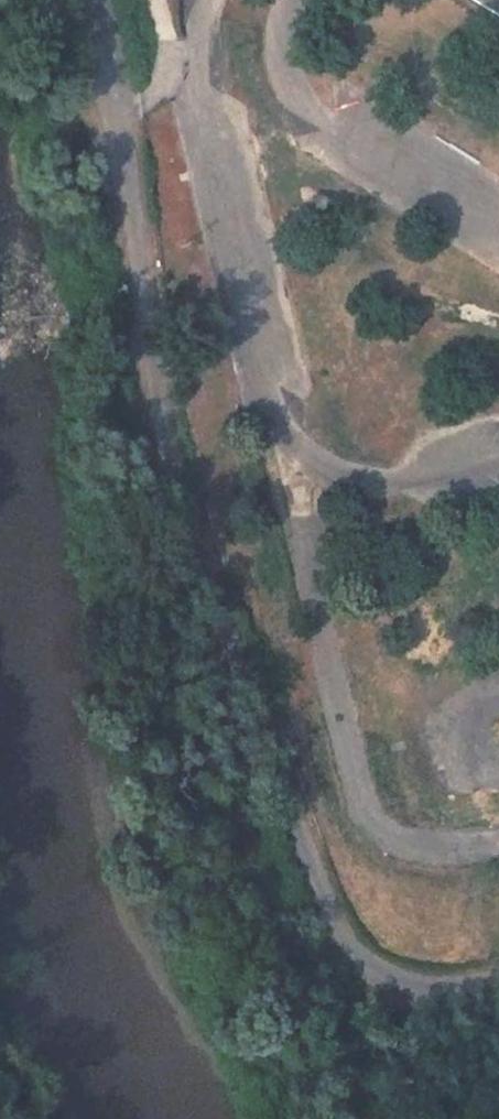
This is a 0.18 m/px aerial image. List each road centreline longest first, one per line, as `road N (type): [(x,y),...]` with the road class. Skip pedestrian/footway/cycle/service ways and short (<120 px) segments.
road 1 (unclassified): [(100,0),(154,406),(215,603),(326,898),(358,962),(389,980),(429,988),(498,977)]

